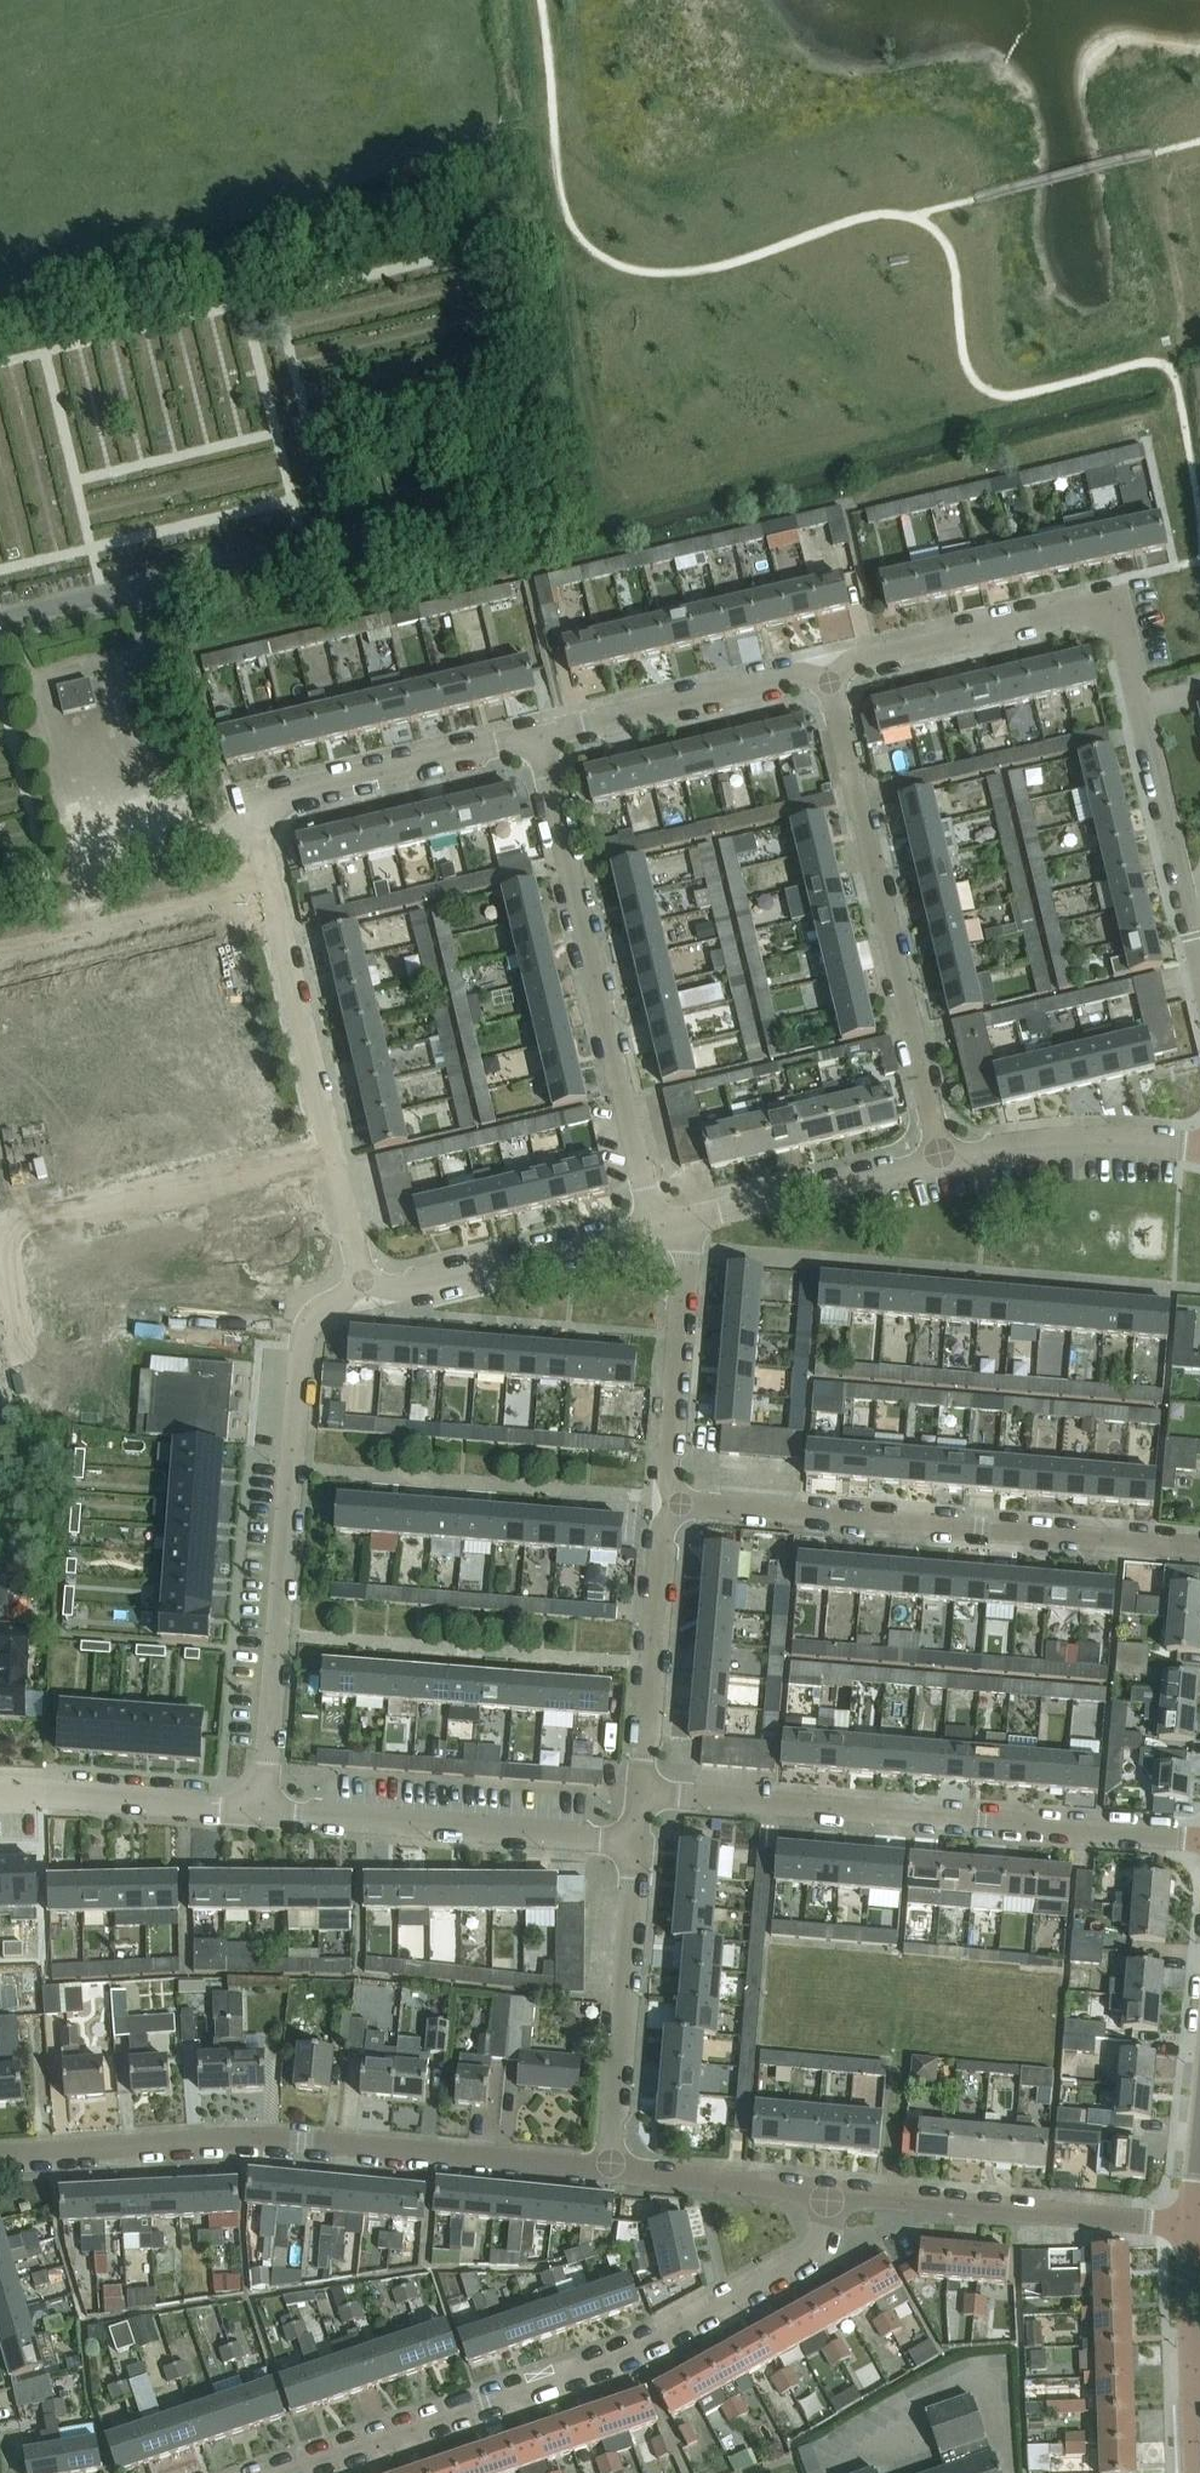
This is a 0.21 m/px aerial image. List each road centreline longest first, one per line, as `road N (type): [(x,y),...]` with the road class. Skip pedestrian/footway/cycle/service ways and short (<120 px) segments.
road 1 (residential): [(364,1292),(260,831),(269,805),(286,792),(537,733)]
road 2 (residential): [(832,2192),(815,2253),(632,2353),(275,2472)]
road 3 (residential): [(833,665),(1068,611),(1106,618),(1129,644),(1199,954)]
road 4 (residential): [(608,2167),(240,2140),(0,2157)]
road 5 (residential): [(1199,1840),(640,1797)]
road 6 (residential): [(263,1812),(298,1341),(308,1319),(333,1301),(364,1292)]
road 7 (residential): [(1199,1549),(666,1497)]
road 8 (residential): [(940,1161),(833,665)]
road 9 (residential): [(651,1223),(537,733)]
road 10 (residential): [(636,1842),(263,1812)]
road 11 (residential): [(1193,2224),(832,2192)]
road 12 (residential): [(608,2167),(636,1842)]
road 13 (residential): [(537,733),(833,665)]
road 14 (residential): [(640,1797),(666,1497)]
road 15 (residential): [(364,1292),(651,1223)]
road 16 (residential): [(666,1497),(689,1214)]
road 17 (residential): [(263,1812),(0,1792)]
road 18 (residential): [(940,1161),(1099,1139),(1199,1151)]
road 19 (residential): [(689,1214),(940,1161)]
road 20 (residential): [(832,2192),(608,2167)]
road 21 (tertiary): [(1194,2355),(1193,2224)]

